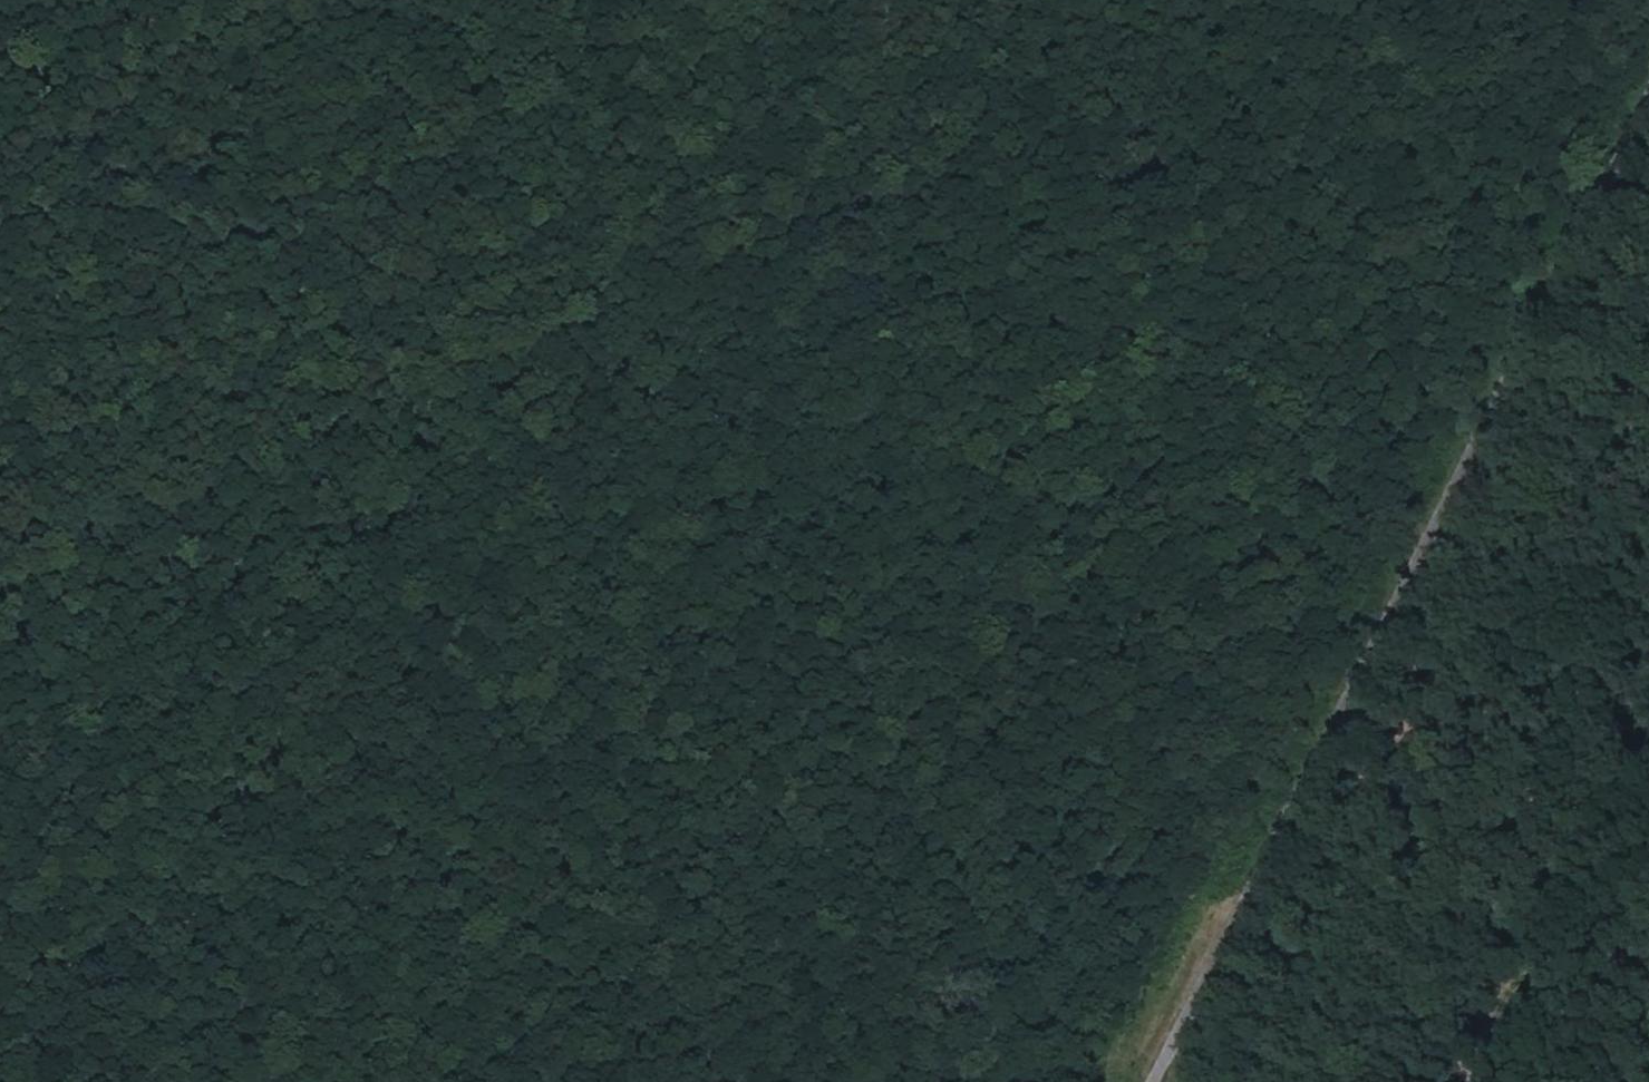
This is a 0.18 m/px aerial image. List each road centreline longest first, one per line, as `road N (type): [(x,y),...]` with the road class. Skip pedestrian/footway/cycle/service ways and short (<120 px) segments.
road 1 (track): [(1137,1081),(1648,91)]

